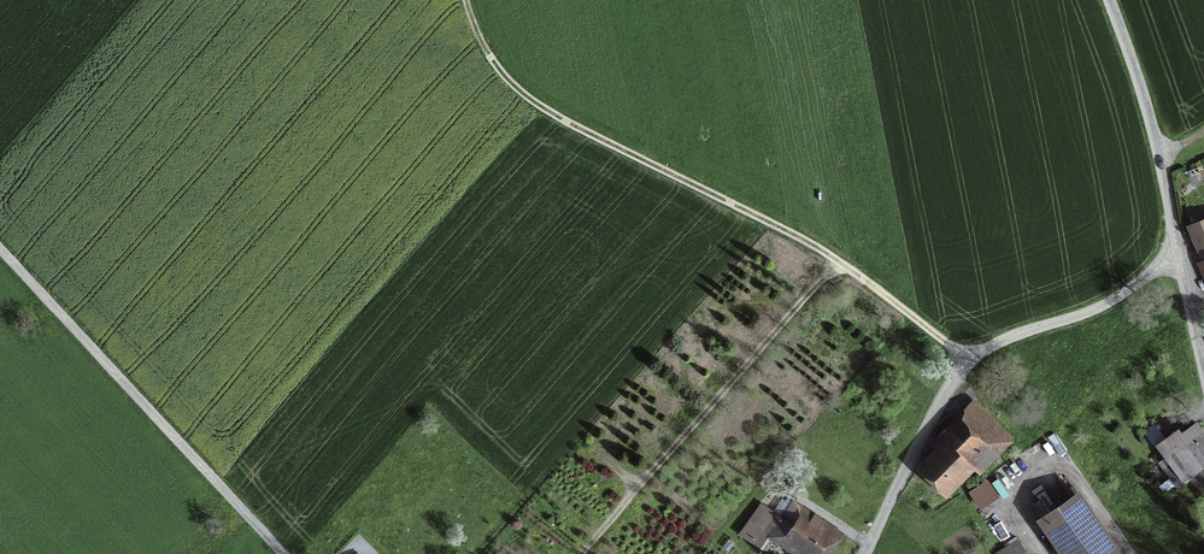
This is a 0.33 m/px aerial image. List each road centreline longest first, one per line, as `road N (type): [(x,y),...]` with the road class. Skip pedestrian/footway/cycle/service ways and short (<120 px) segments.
road 1 (track): [(469,0),(478,34),(650,163),(897,296),(955,373)]
road 2 (unclassified): [(1178,258),(1088,312),(1013,338),(955,373),(860,553)]
road 3 (unclassified): [(281,553),(0,253)]
road 4 (unclassified): [(1178,258),(1159,157),(1106,0)]

